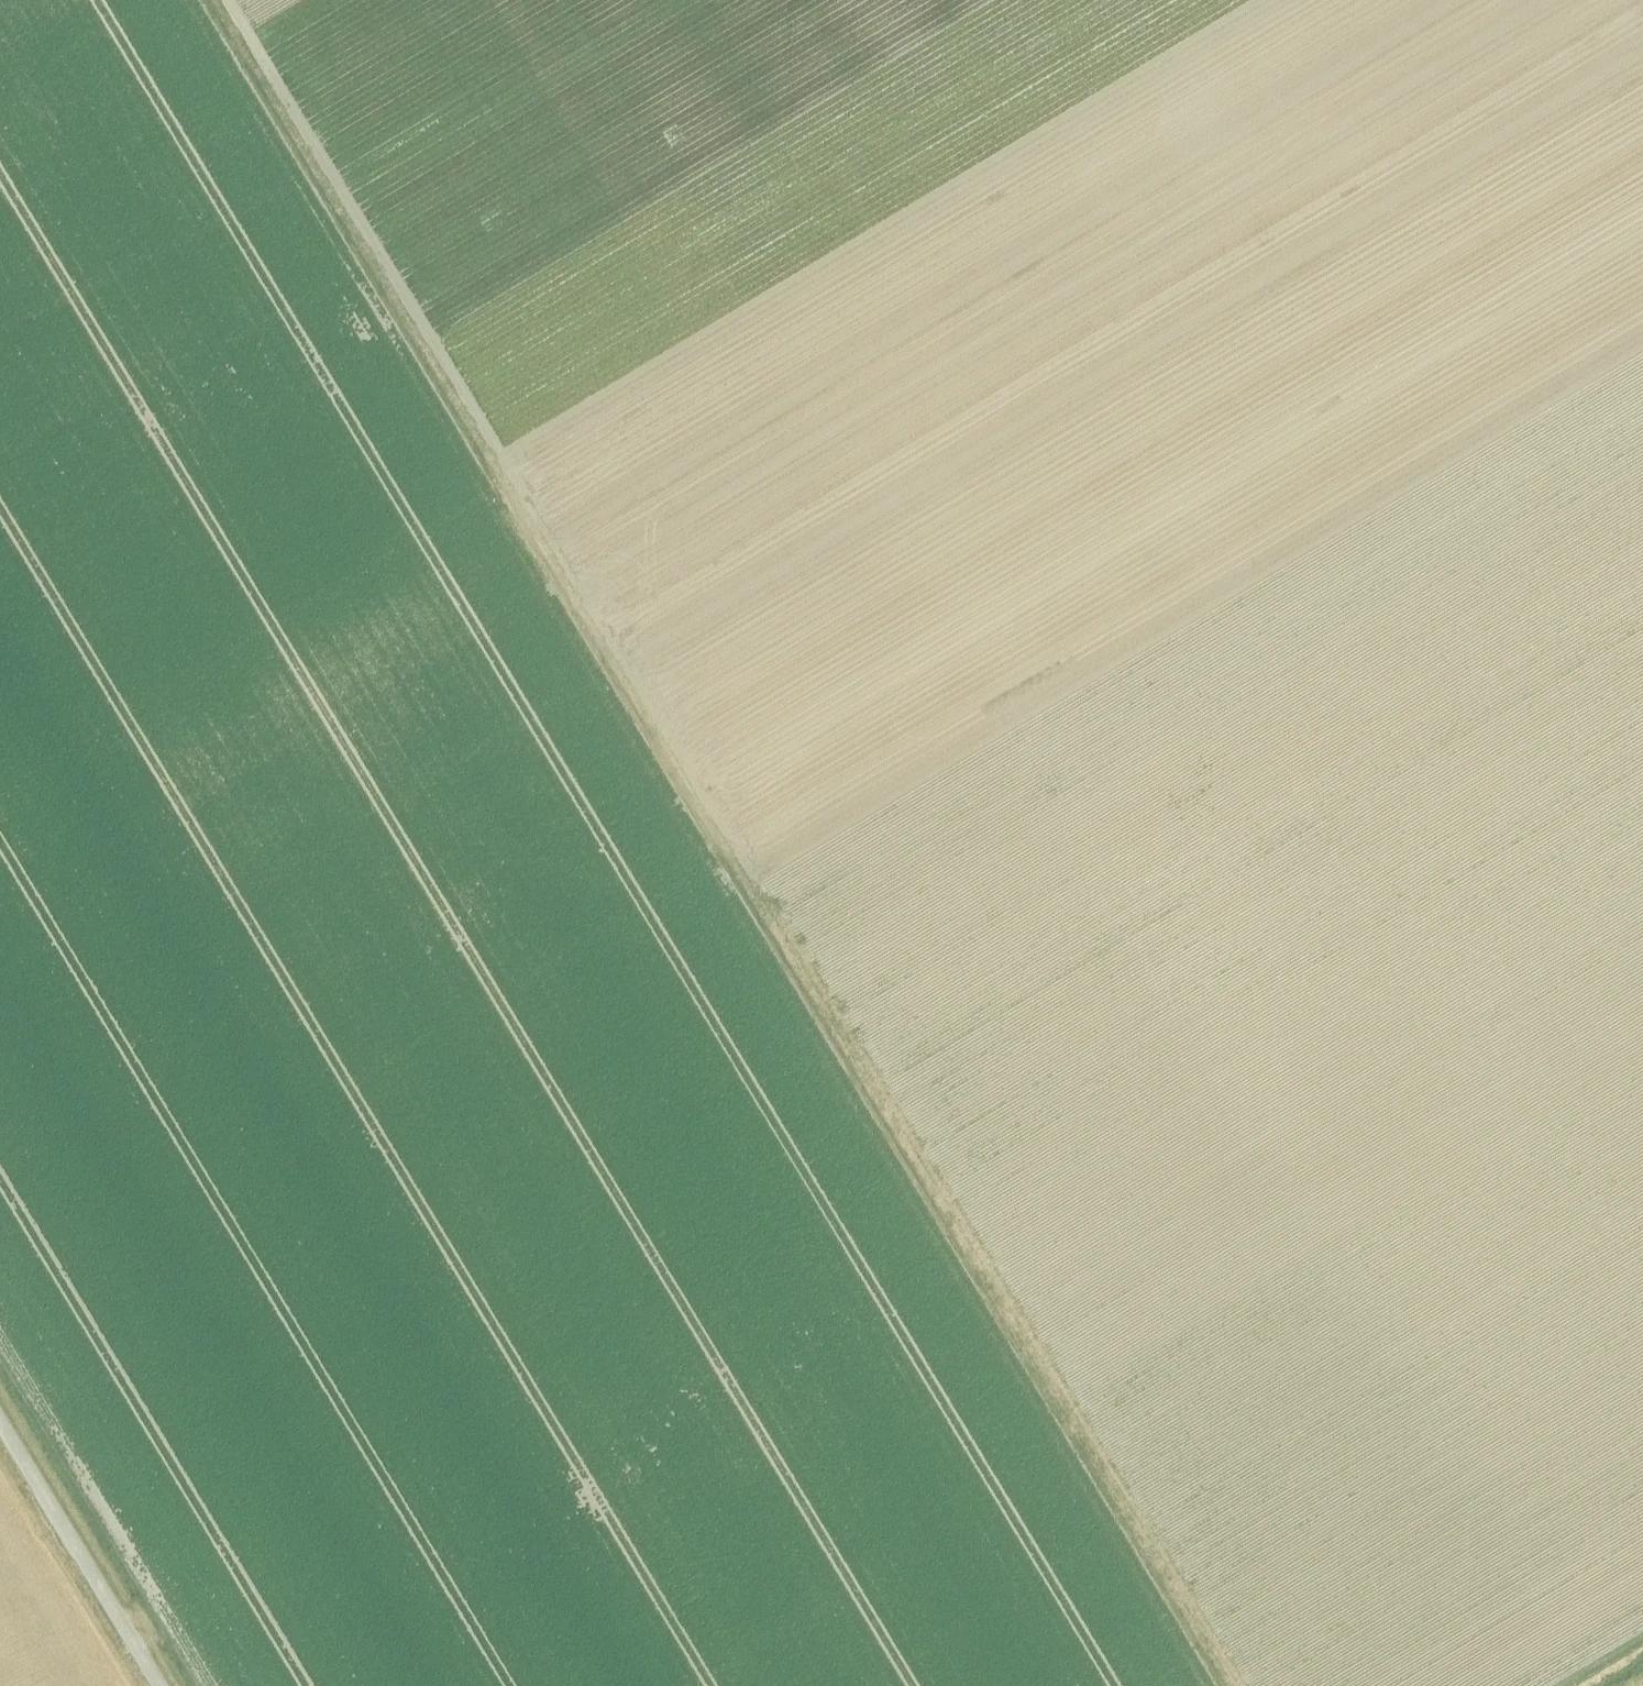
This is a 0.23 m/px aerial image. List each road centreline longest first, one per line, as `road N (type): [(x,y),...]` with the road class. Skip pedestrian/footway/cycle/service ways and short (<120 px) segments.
road 1 (unclassified): [(160,1685),(0,1421)]

